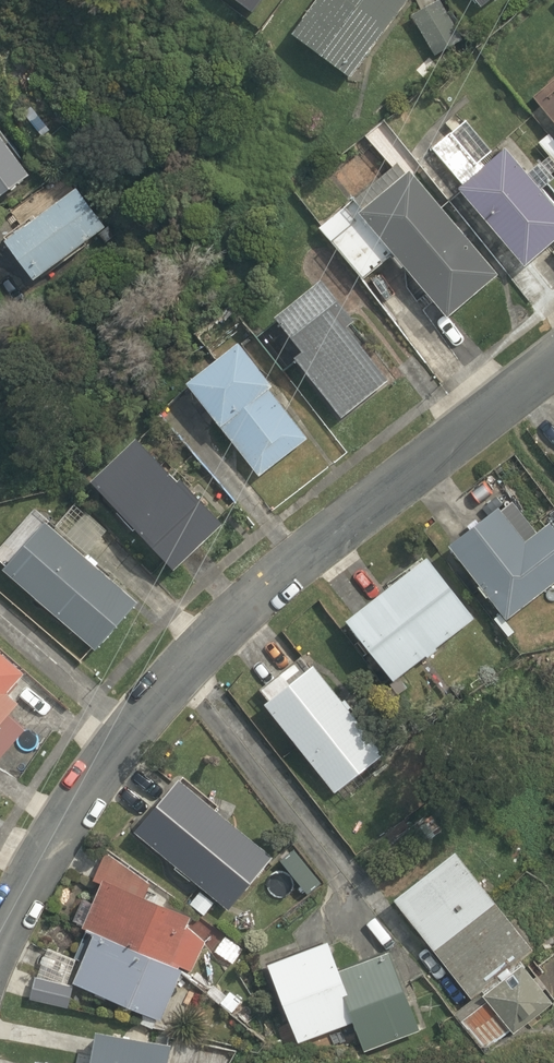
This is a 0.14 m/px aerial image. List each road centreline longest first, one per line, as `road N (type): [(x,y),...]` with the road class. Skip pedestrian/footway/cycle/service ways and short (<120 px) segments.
road 1 (residential): [(553,367),(327,539),(186,663),(109,753),(0,945)]

